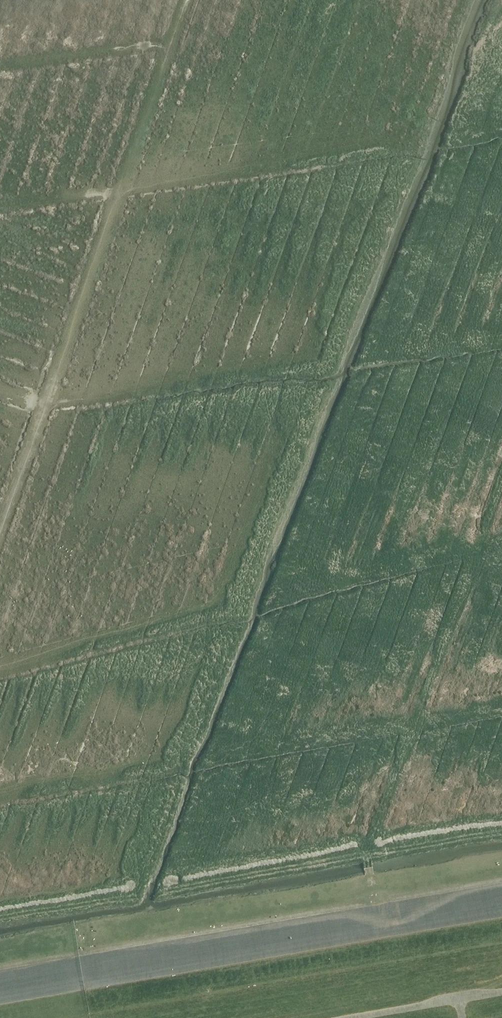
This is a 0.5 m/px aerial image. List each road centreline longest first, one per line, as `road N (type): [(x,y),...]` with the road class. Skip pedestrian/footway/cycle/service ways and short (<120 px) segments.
road 1 (track): [(0,1000),(501,912)]

